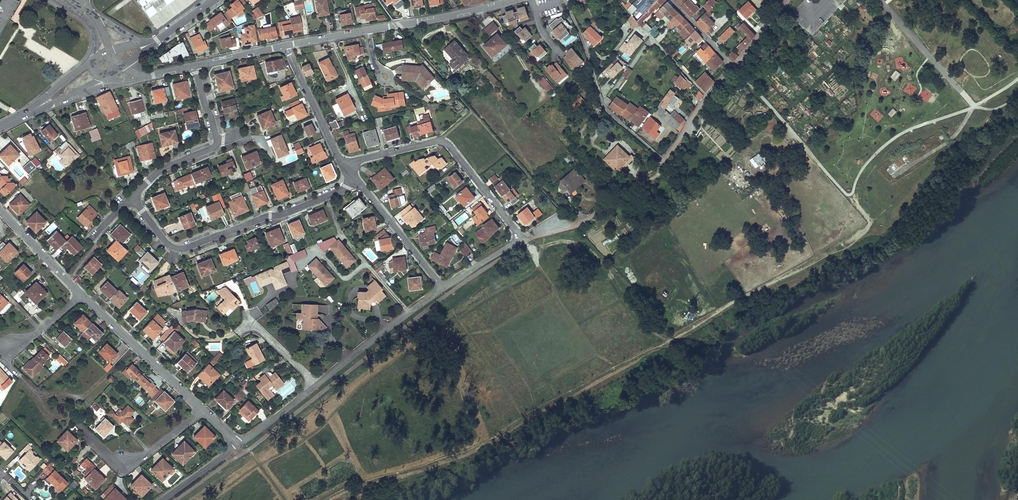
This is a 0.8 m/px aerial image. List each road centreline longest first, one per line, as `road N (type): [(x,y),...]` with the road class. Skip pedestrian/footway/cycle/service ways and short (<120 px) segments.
road 1 (residential): [(344,166),(441,137),(520,237),(444,287)]
road 2 (residential): [(356,181),(182,249),(167,246),(133,197)]
road 3 (residential): [(201,412),(82,293)]
road 4 (residential): [(71,419),(127,465),(201,412)]
road 5 (residential): [(444,287),(318,385)]
road 6 (residential): [(368,30),(513,0)]
road 7 (residential): [(356,181),(444,287)]
road 8 (residential): [(286,46),(344,166)]

